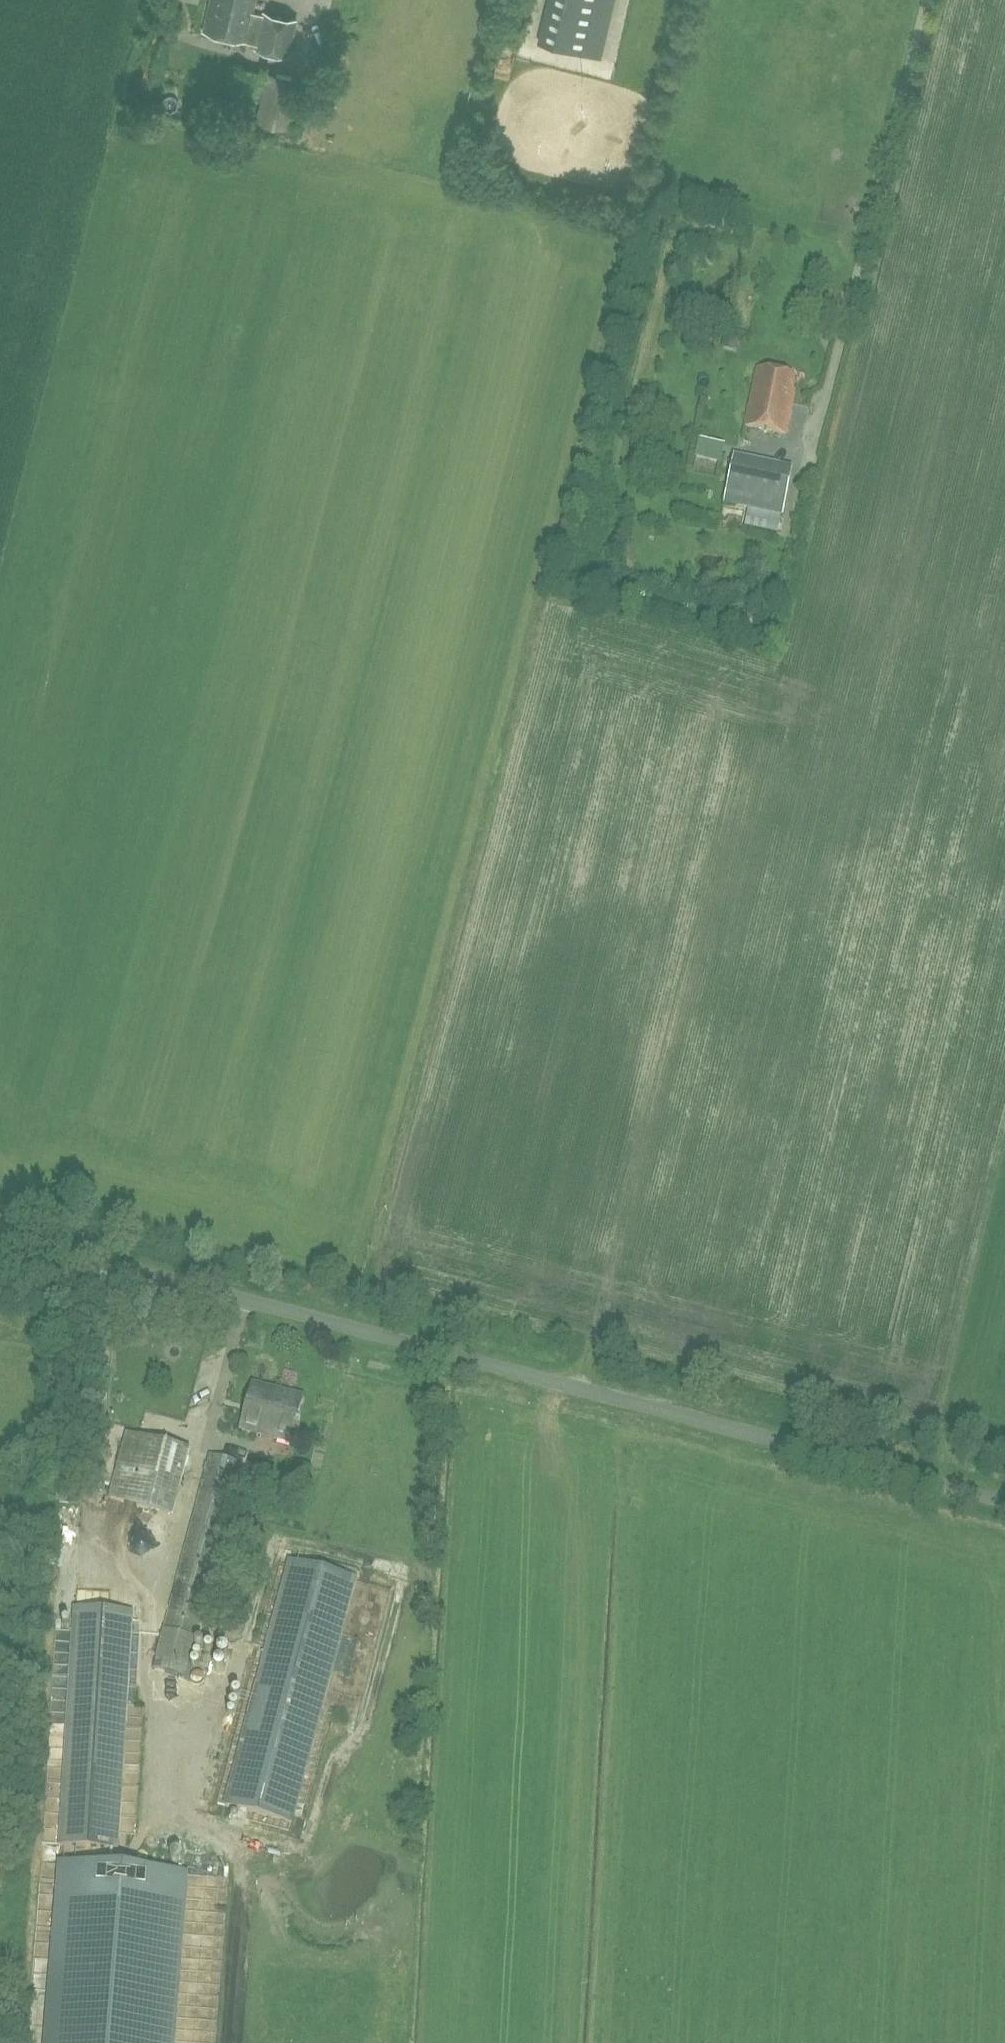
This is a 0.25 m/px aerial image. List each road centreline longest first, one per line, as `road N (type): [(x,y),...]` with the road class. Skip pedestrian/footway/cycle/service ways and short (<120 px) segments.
road 1 (unclassified): [(1004,1501),(0,1234)]

